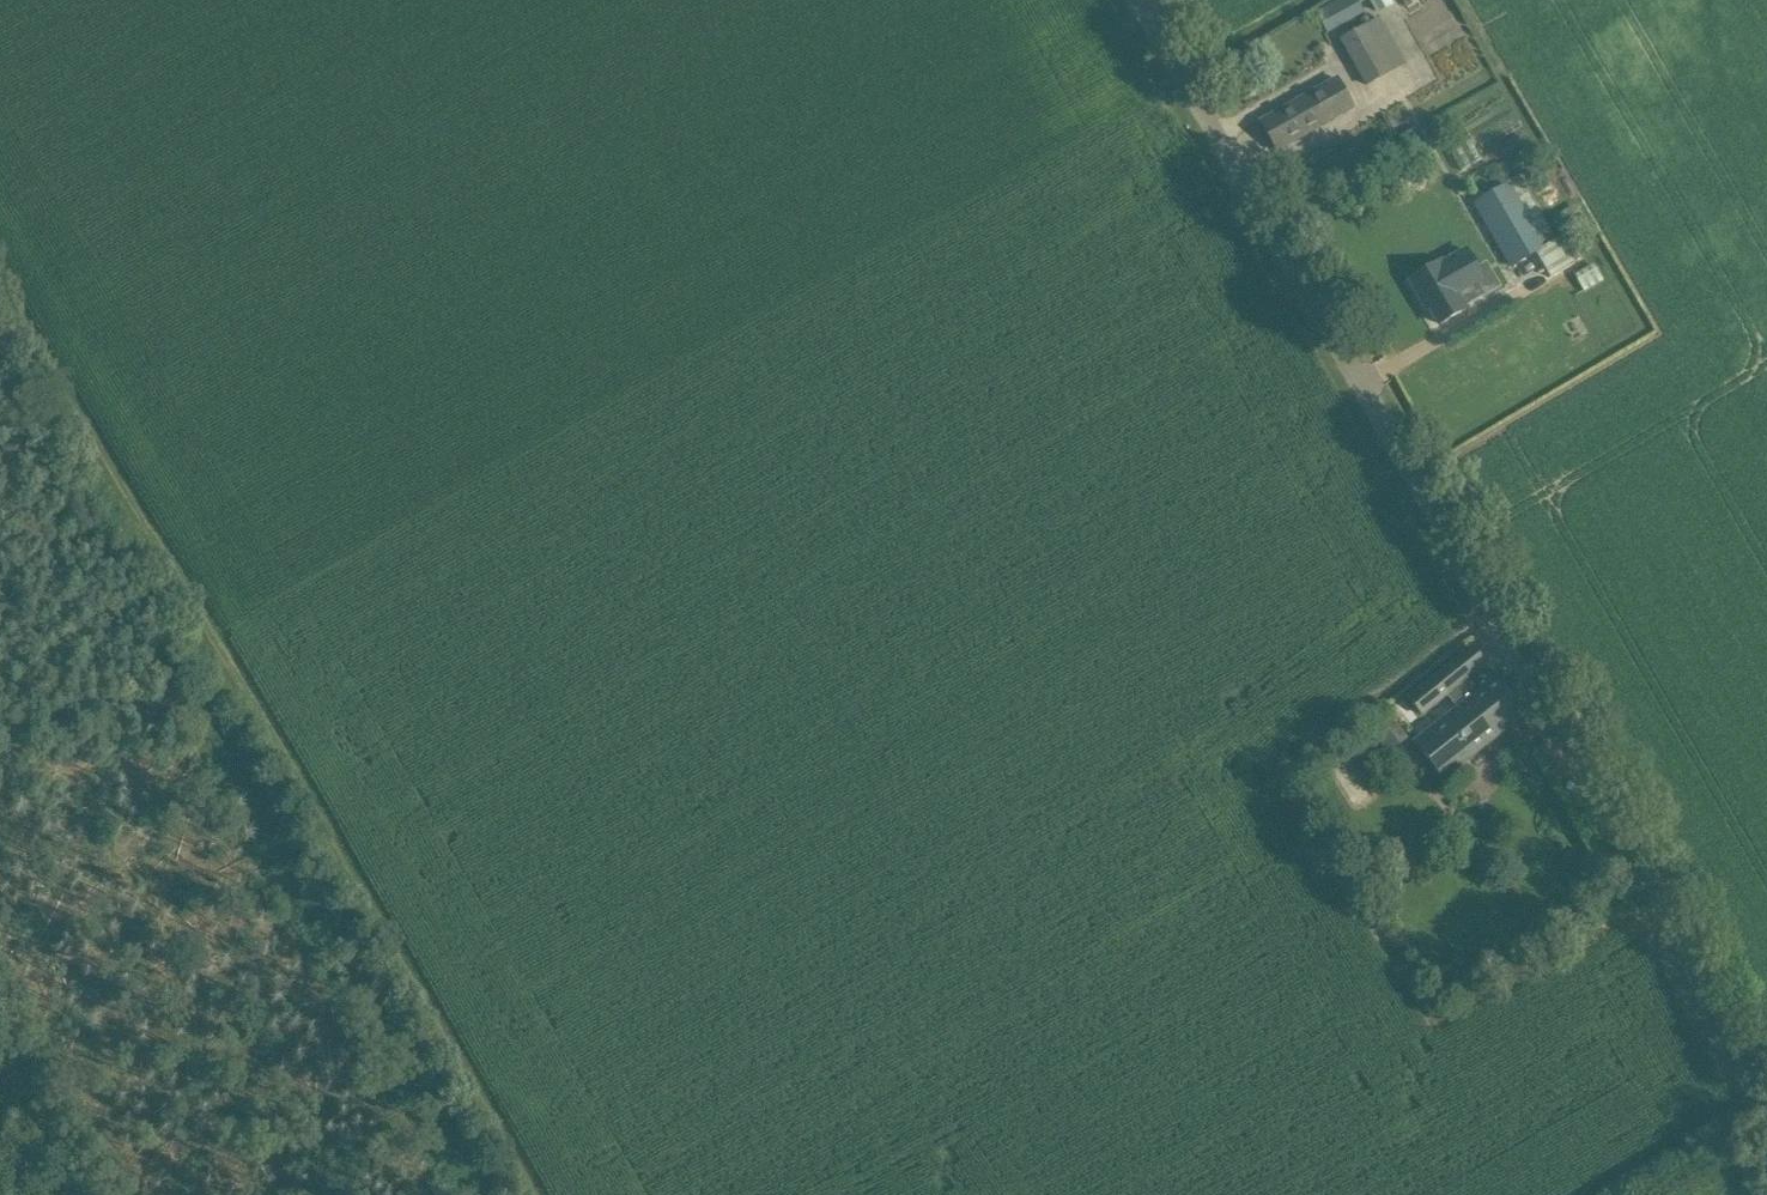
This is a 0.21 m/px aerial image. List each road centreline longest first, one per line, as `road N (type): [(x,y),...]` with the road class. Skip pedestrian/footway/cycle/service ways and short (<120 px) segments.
road 1 (unclassified): [(1766,1081),(1141,0)]
road 2 (track): [(517,1194),(0,320)]

